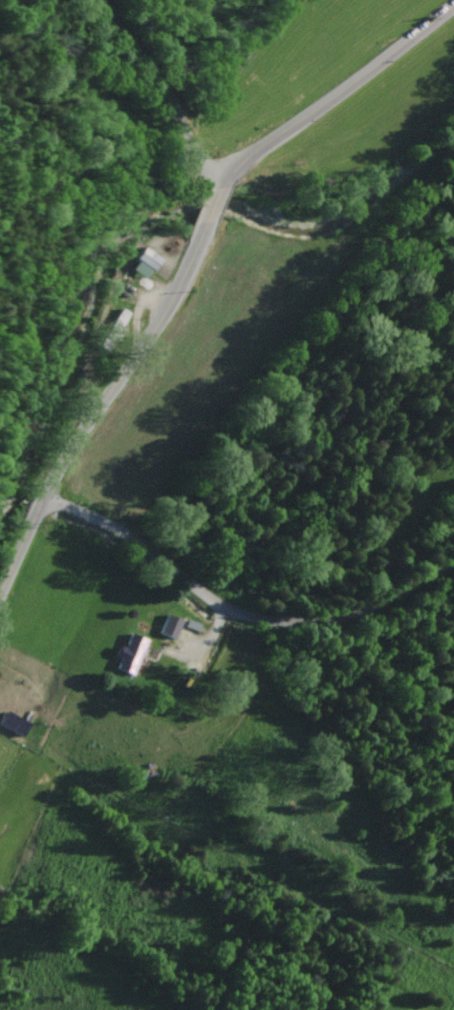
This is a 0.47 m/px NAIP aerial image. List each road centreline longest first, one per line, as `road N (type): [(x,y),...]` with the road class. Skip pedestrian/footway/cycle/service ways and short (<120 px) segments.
road 1 (secondary): [(0,589),(38,502),(147,352),(223,194),(247,163),(341,103),(453,13)]
road 2 (residential): [(38,502),(87,521),(225,614),(256,624),(347,615),(453,562)]
road 3 (residential): [(223,194),(98,0)]

